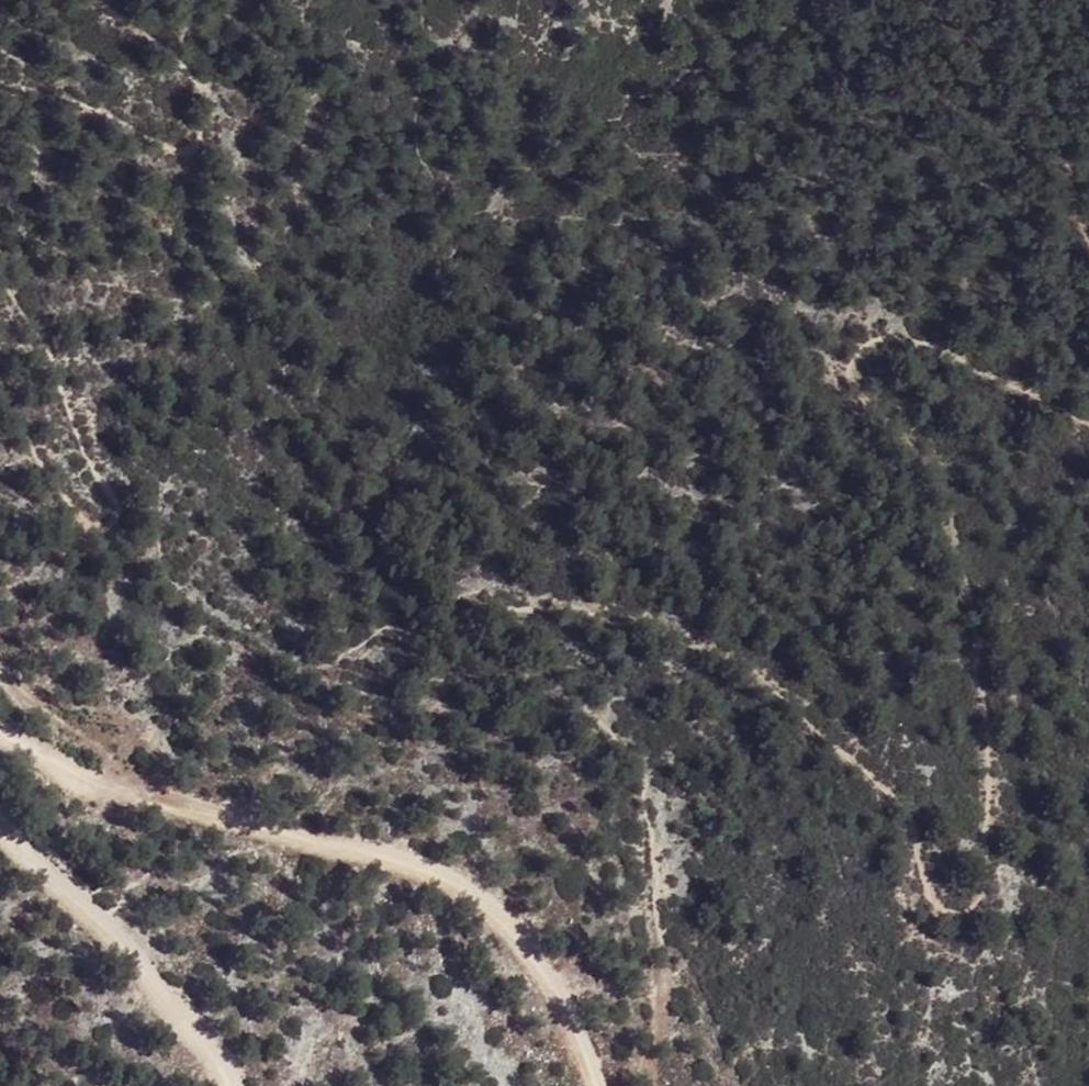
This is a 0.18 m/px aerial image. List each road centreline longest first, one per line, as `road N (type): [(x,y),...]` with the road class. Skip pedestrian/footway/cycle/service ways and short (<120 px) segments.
road 1 (track): [(592,1085),(542,974),(502,924),(444,881),(100,788),(0,740)]
road 2 (track): [(0,837),(131,952),(227,1085)]

